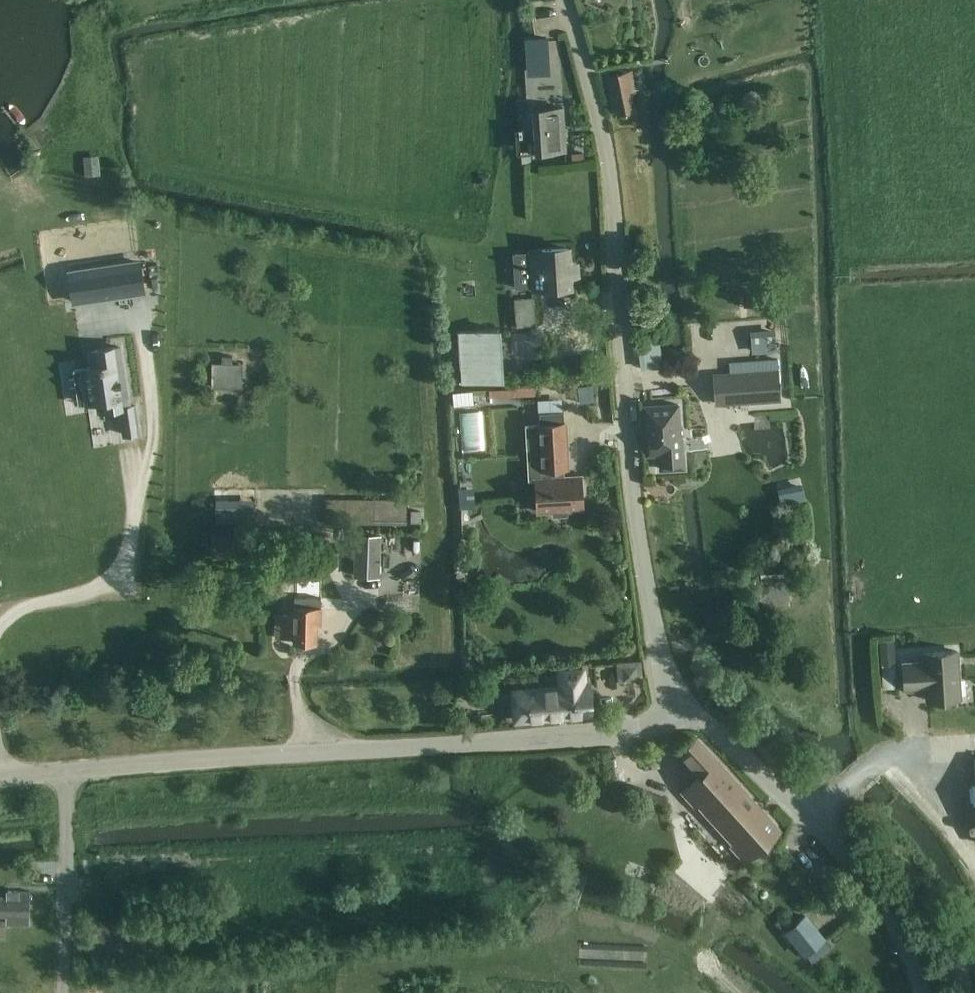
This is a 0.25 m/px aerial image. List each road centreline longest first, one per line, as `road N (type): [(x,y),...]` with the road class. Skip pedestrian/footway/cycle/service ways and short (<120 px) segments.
road 1 (unclassified): [(682,704),(658,636),(641,535),(611,157),(569,0)]
road 2 (unclassified): [(0,782),(66,768),(602,739),(653,724),(682,704)]
road 3 (unclassified): [(922,992),(855,873),(808,818),(682,704)]

